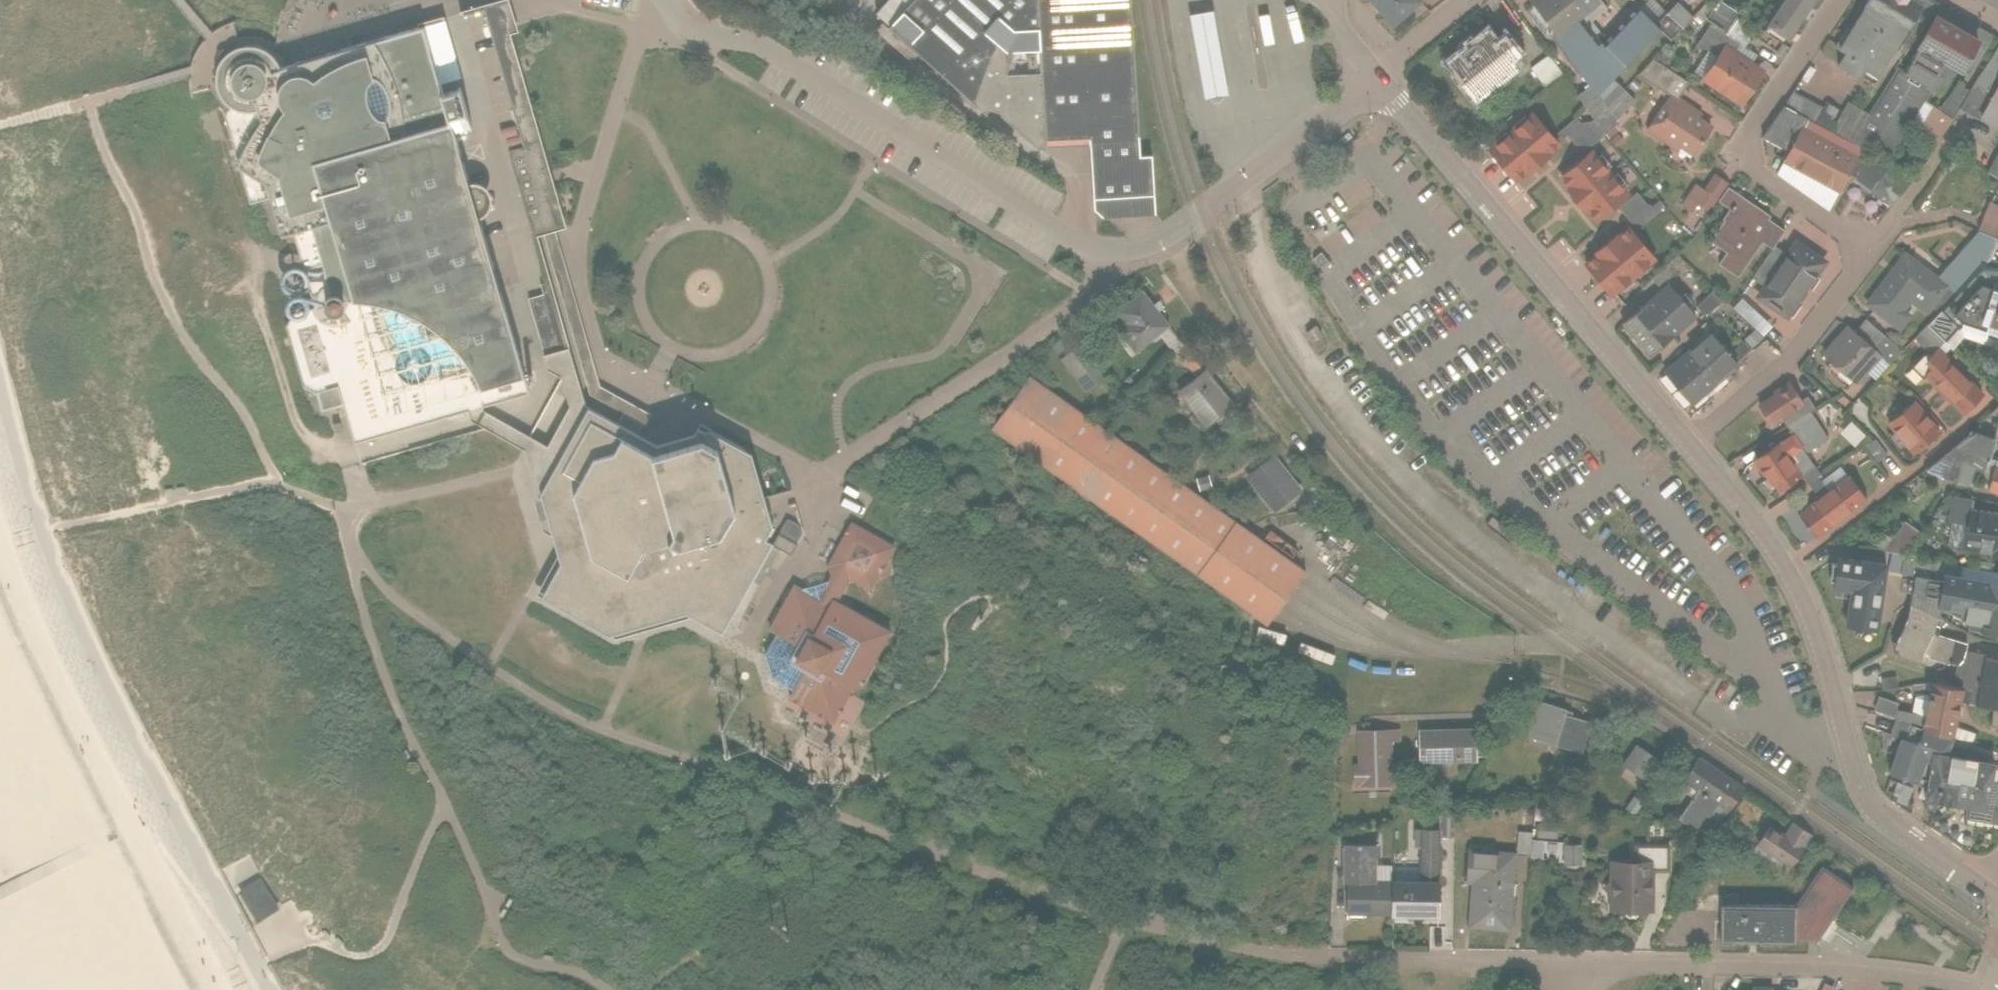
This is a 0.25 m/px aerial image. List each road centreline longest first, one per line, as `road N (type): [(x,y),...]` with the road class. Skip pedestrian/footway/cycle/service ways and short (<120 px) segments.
road 1 (residential): [(665,0),(682,21),(761,47),(1058,230),(1100,248),(1155,246),(1256,179),(1378,74)]
road 2 (residential): [(1690,442),(1825,321),(1856,274),(1852,235),(1737,149),(1837,0)]
road 3 (residential): [(1690,442),(1804,596),(1865,793),(1882,815),(1996,899)]
road 4 (residential): [(1378,74),(1690,442)]
road 5 (residential): [(1579,973),(1834,970),(1994,989)]
road 6 (residential): [(1327,961),(1579,973)]

